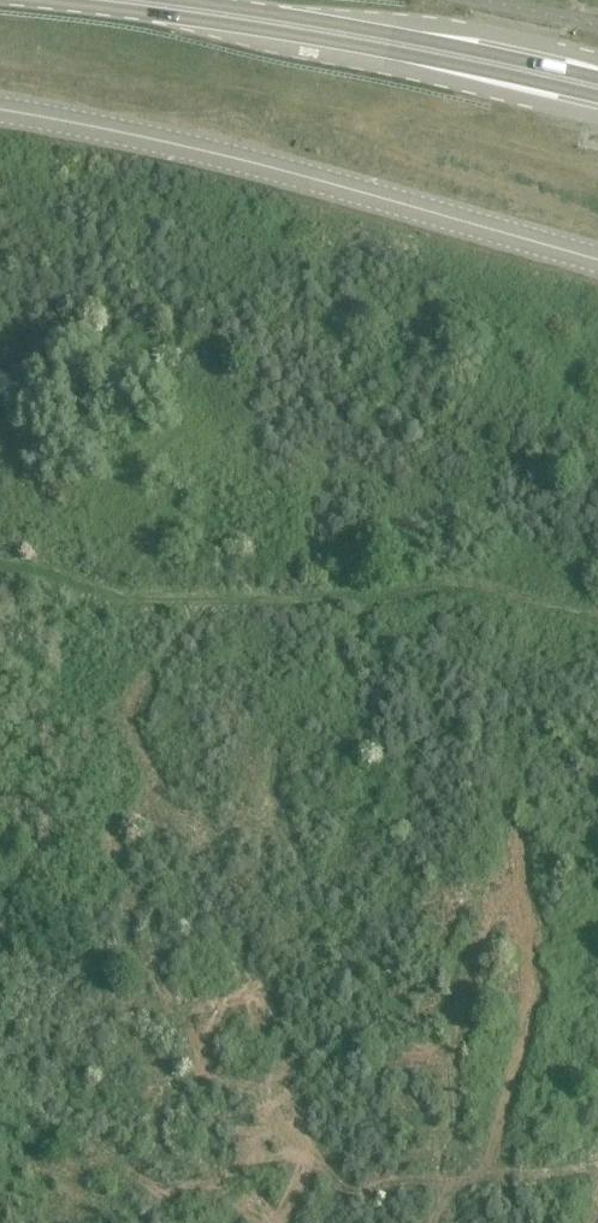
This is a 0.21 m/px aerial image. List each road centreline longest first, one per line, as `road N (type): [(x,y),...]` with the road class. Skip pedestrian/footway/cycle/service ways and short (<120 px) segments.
road 1 (tertiary): [(0,111),(138,136),(597,261)]
road 2 (primary): [(597,91),(290,24),(78,0)]

